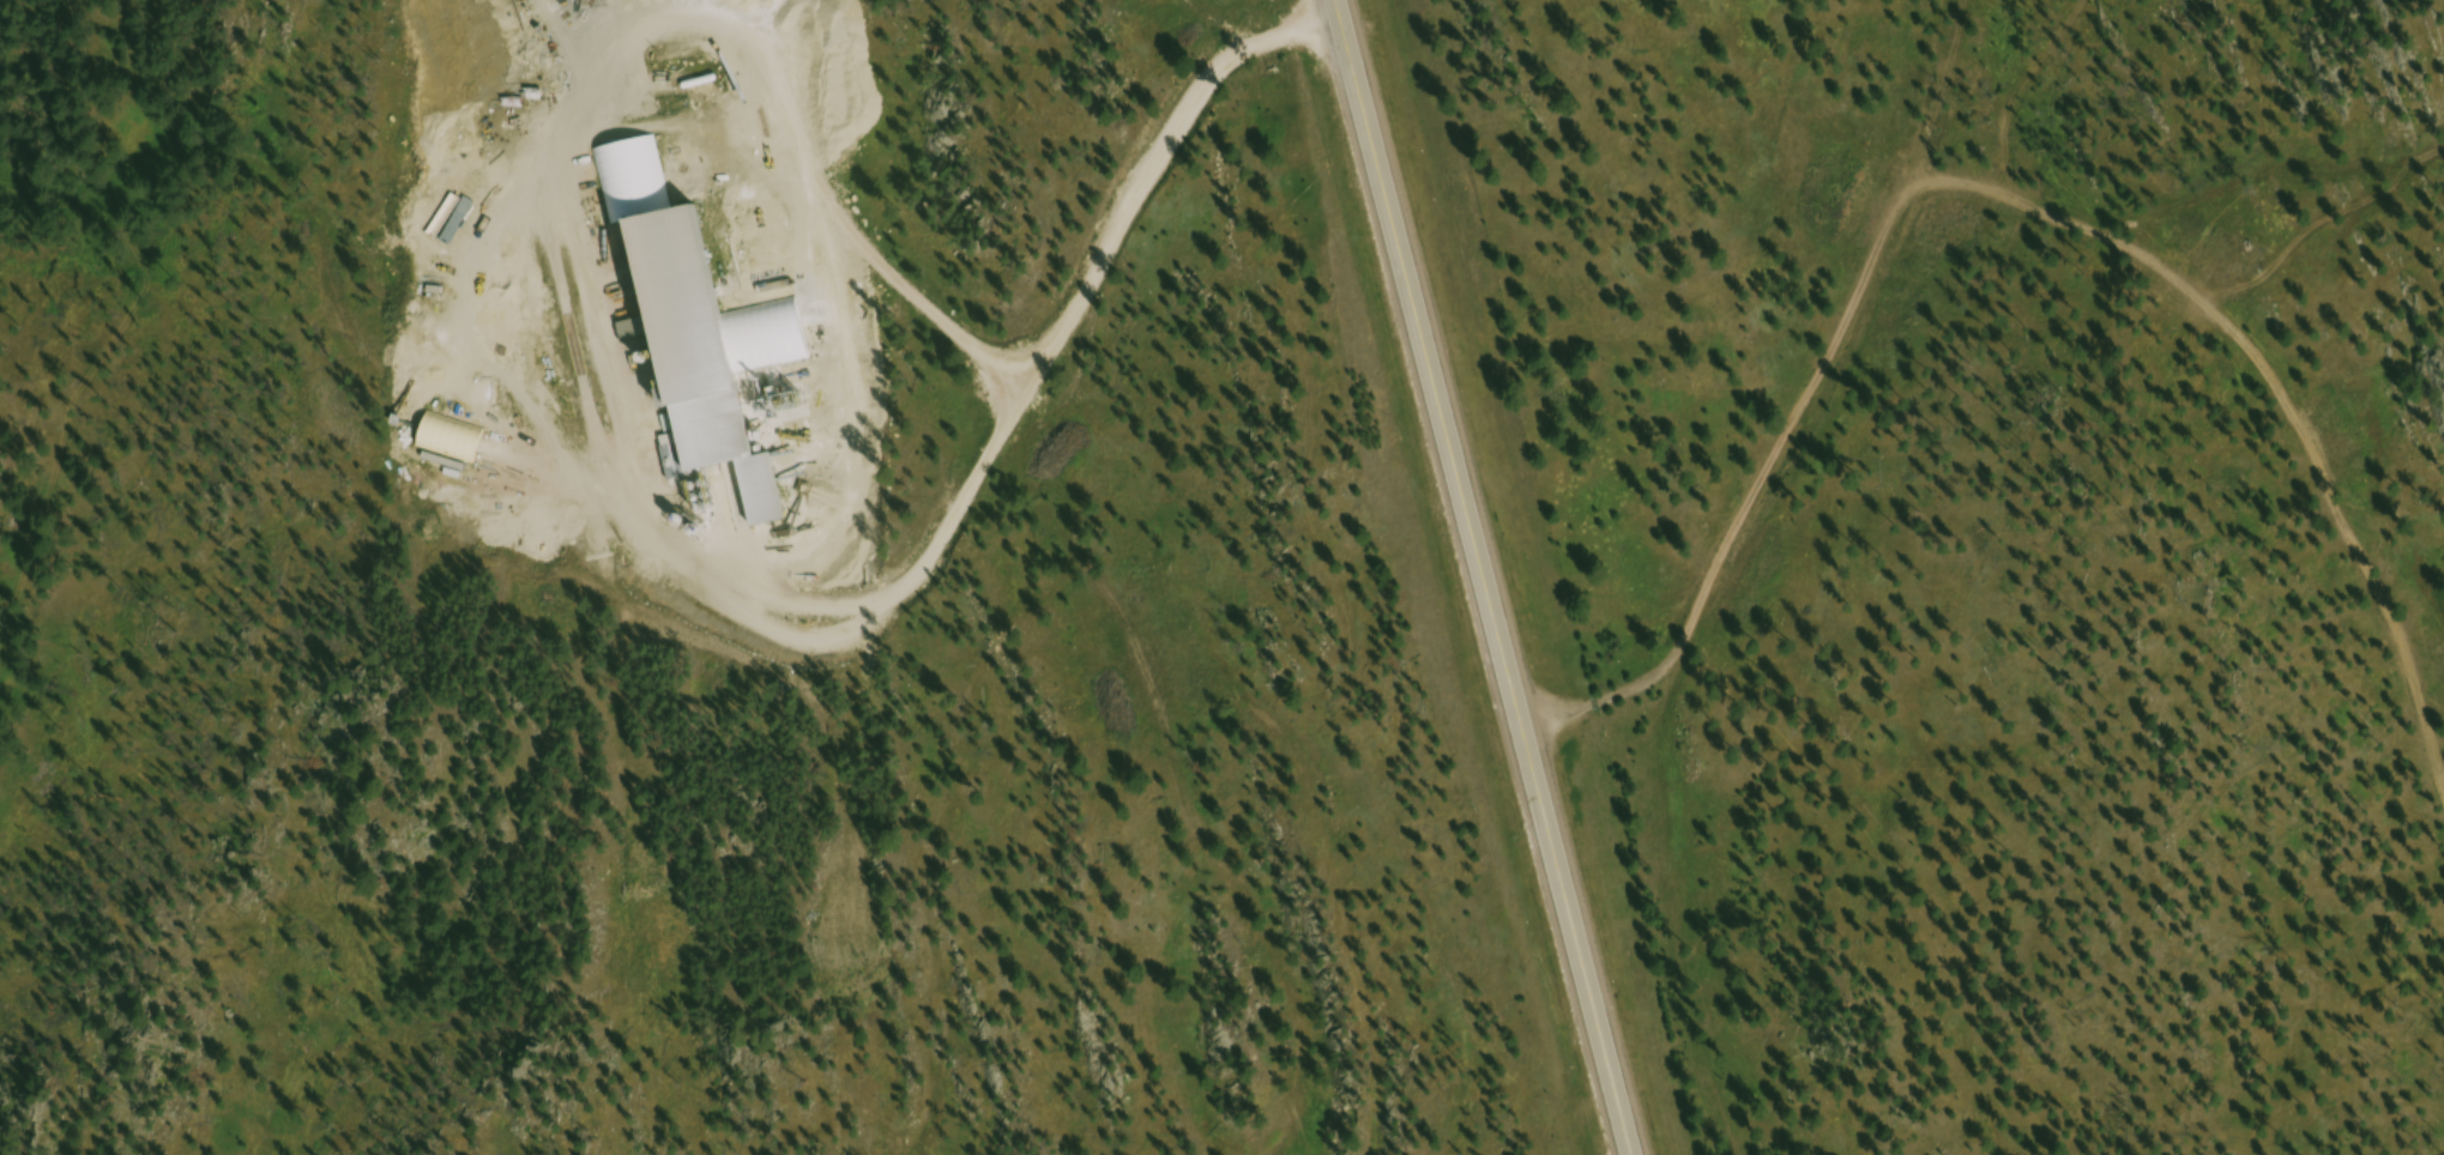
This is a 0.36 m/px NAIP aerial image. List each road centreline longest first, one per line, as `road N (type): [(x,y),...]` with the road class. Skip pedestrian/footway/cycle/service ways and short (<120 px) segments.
road 1 (primary): [(1624,1121),(1339,0)]
road 2 (track): [(1514,683),(1750,365),(1859,161),(1895,0)]
road 3 (residential): [(1344,19),(1259,53),(1196,110),(925,563)]

